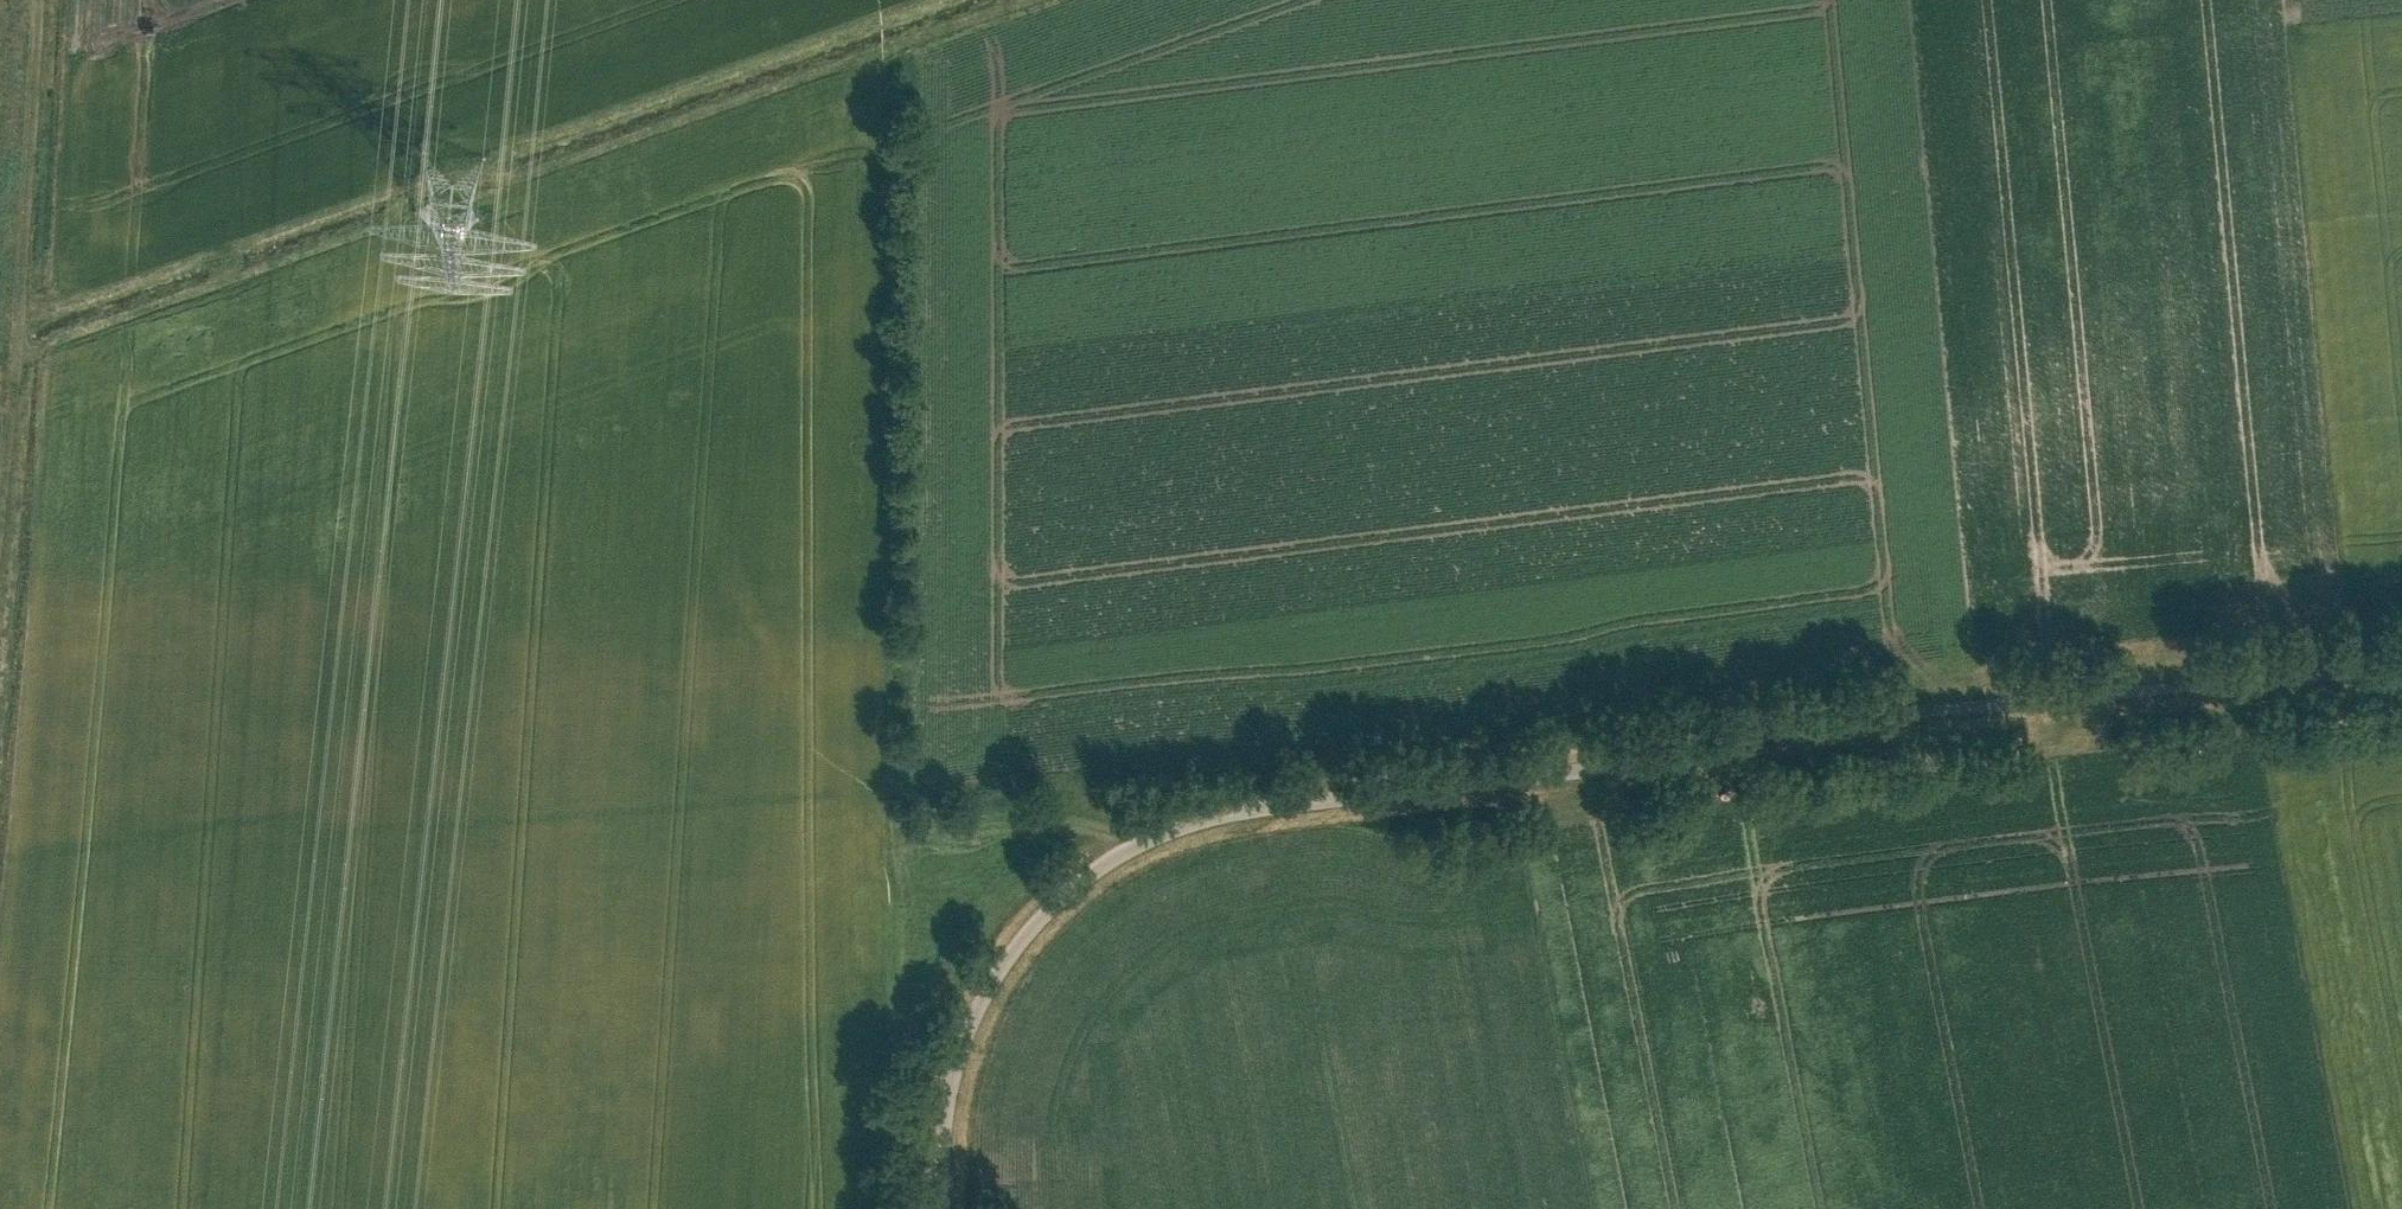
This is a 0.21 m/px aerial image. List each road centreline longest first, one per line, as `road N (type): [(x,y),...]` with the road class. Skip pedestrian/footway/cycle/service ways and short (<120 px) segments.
road 1 (unclassified): [(941,1208),(956,1049),(1007,954),(1052,904),(1139,841),(1276,805),(1566,773),(1940,709),(2401,665)]

